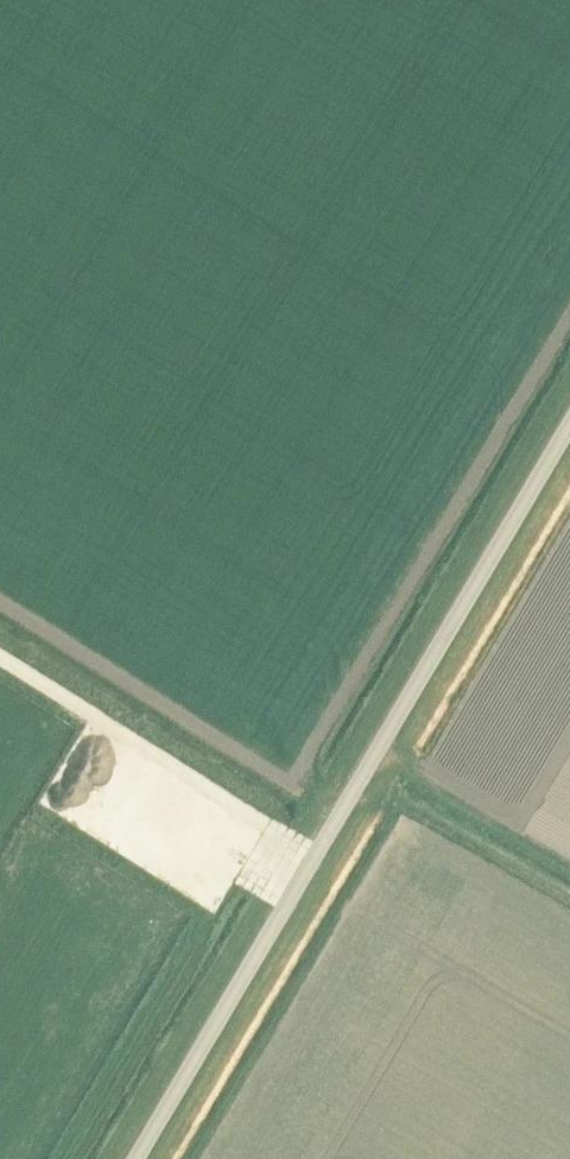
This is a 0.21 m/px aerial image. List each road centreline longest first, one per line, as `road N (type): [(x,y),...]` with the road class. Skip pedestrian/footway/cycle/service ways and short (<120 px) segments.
road 1 (unclassified): [(136,1158),(569,424)]

